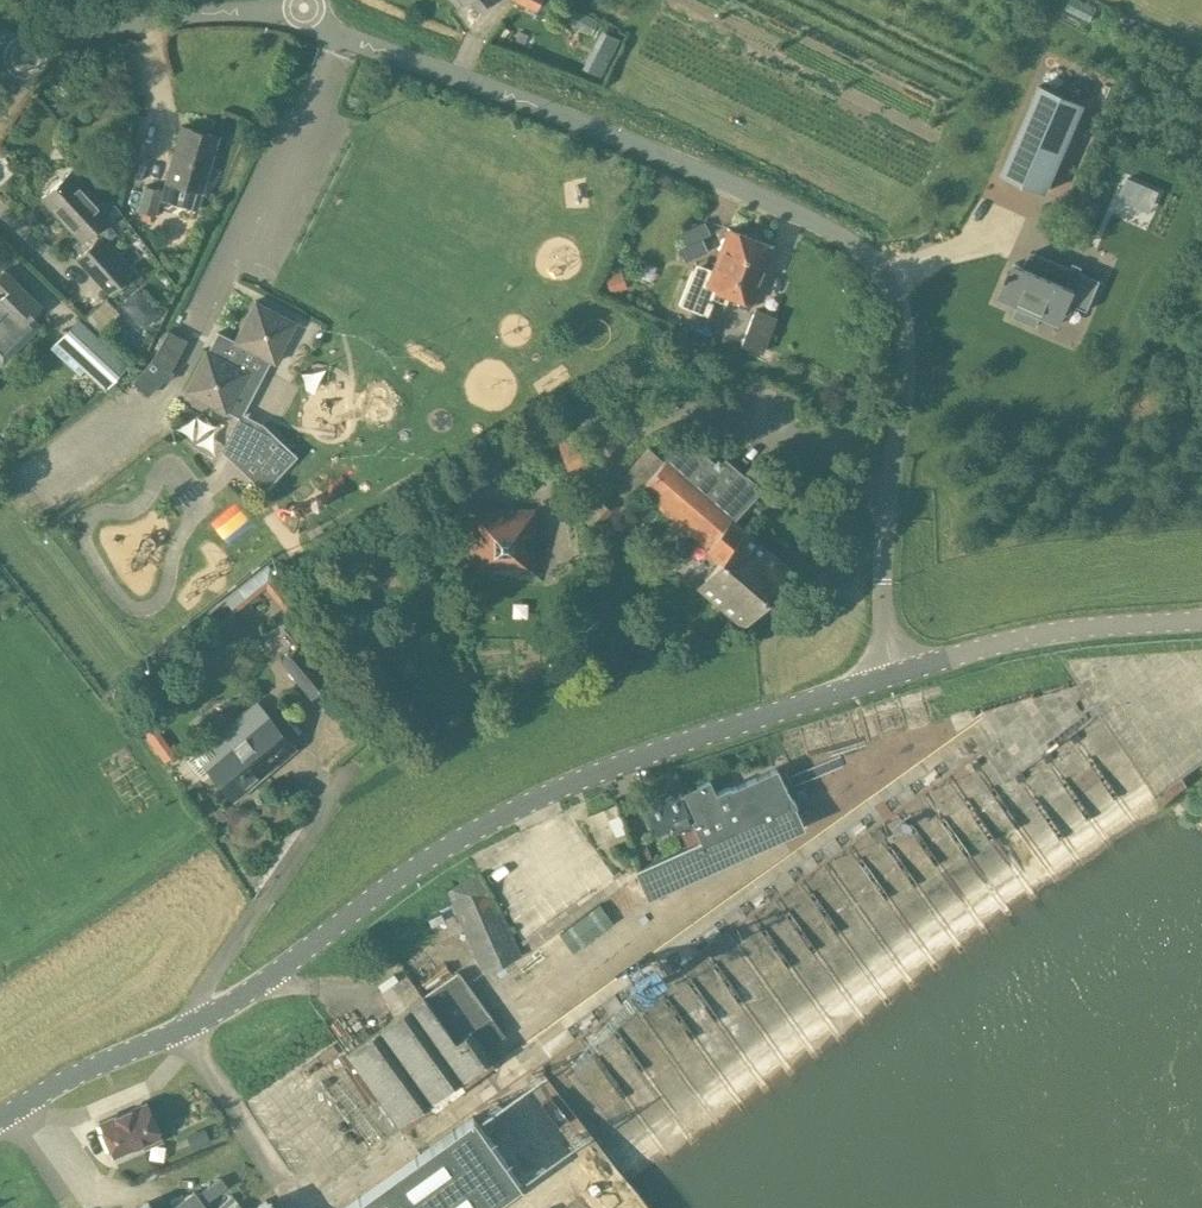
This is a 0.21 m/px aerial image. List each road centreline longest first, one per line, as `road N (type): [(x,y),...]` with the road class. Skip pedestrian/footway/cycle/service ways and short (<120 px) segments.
road 1 (unclassified): [(895,675),(881,602),(906,359),(904,318),(884,269),(769,199),(297,18)]
road 2 (unclassified): [(0,1122),(234,1003),(507,813),(636,758),(895,675)]
road 3 (unclassified): [(895,675),(1046,636),(1201,620)]
road 4 (unclassified): [(297,18),(220,9),(157,15),(69,34),(31,54)]

